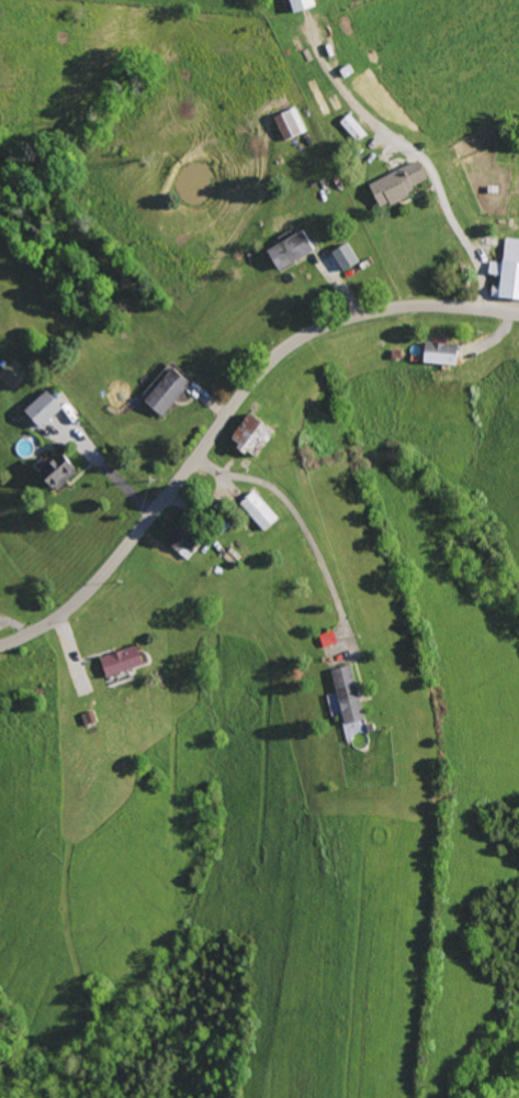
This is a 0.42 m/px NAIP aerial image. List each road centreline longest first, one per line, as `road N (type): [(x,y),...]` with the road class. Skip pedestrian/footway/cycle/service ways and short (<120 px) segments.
road 1 (residential): [(0,644),(82,595),(252,382),(294,344),(395,309),(518,313)]

